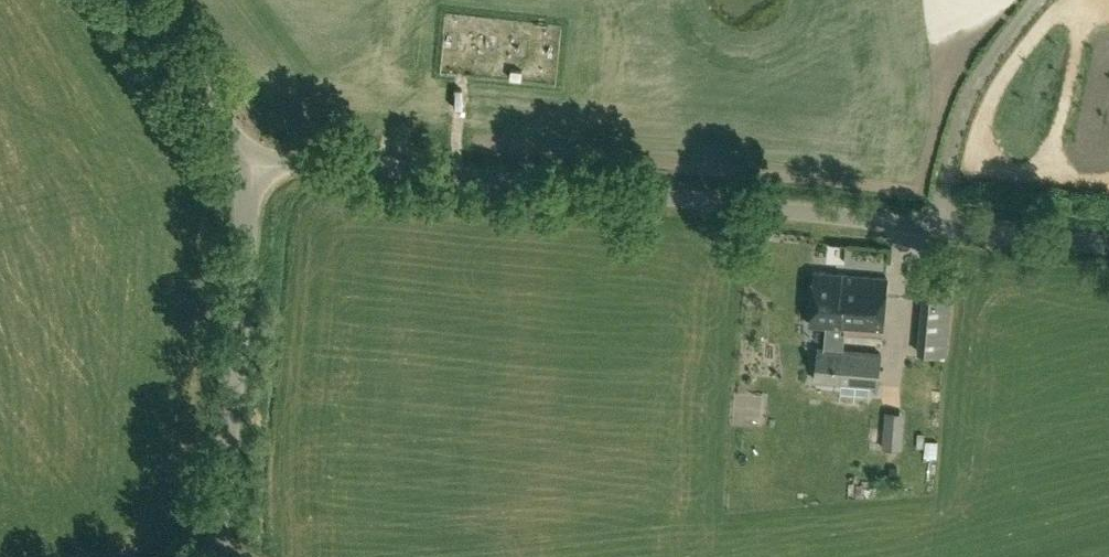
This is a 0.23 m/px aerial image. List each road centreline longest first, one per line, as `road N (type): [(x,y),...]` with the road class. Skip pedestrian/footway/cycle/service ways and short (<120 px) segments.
road 1 (unclassified): [(252,163),(1108,249)]
road 2 (tertiary): [(217,556),(252,163)]
road 3 (tertiary): [(252,163),(143,0)]

